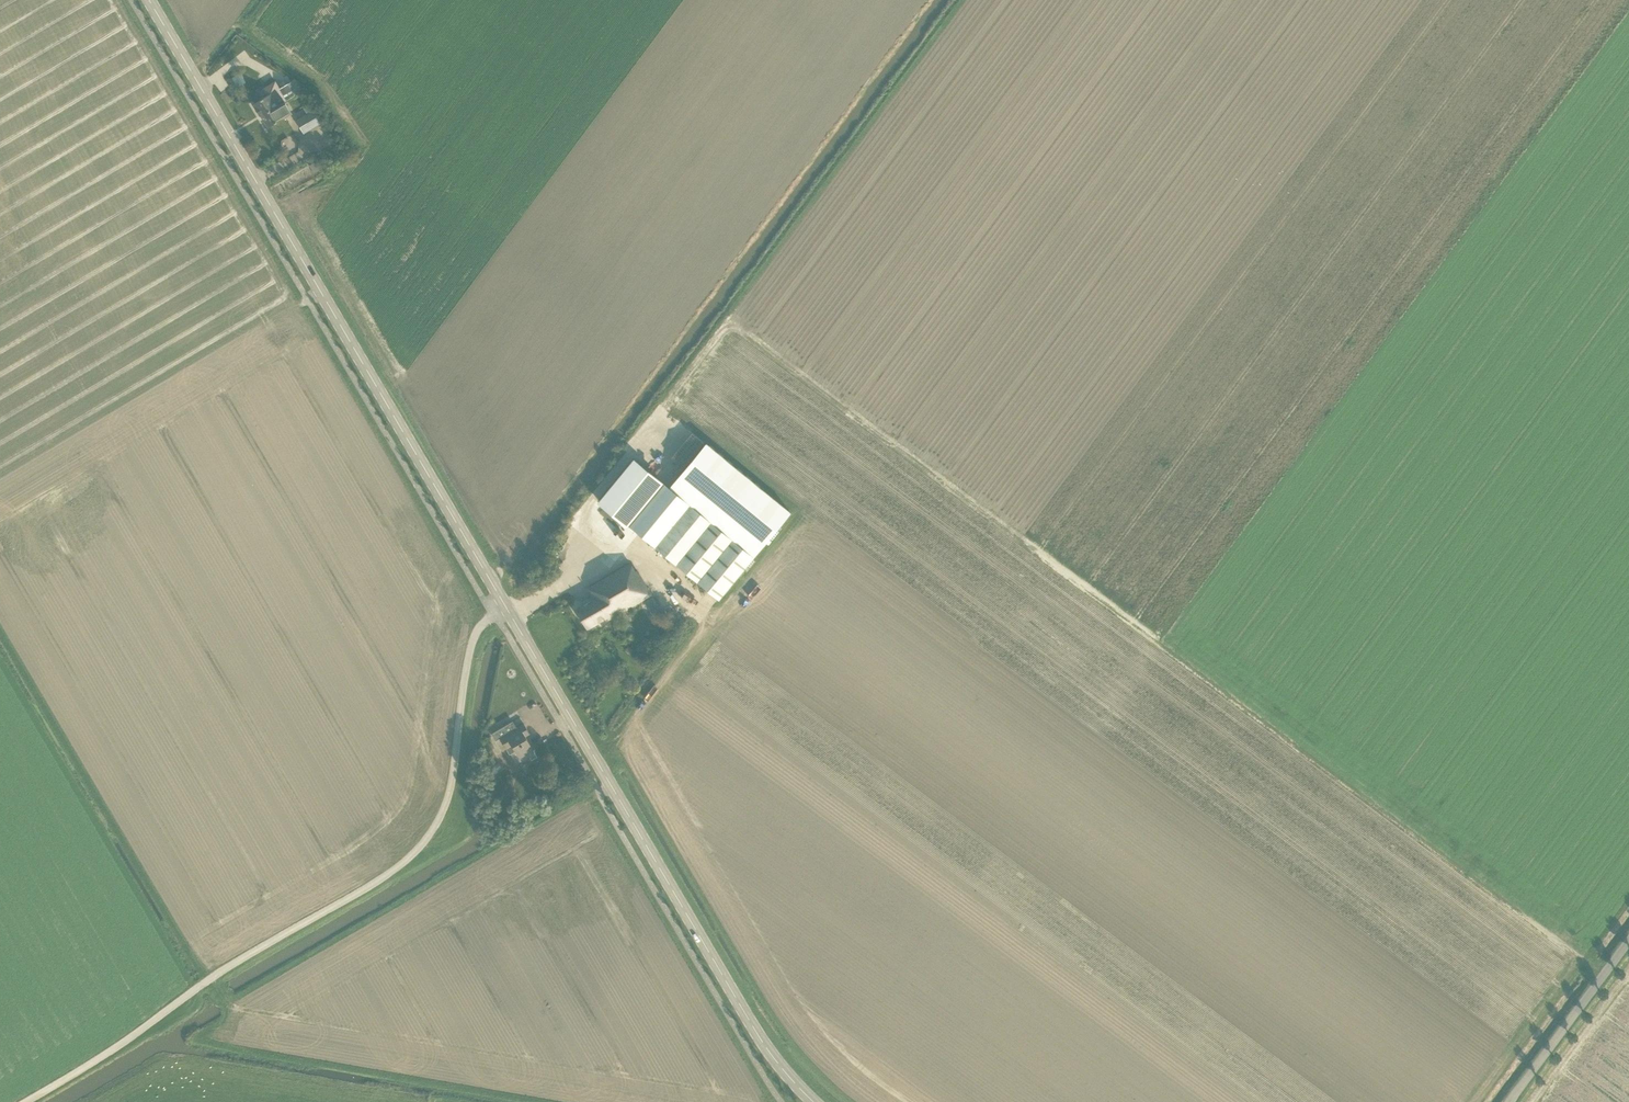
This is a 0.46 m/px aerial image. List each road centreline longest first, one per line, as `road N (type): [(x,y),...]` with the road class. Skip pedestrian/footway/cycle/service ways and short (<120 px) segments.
road 1 (tertiary): [(815,1101),(754,1027),(150,0)]
road 2 (unclassified): [(1513,1101),(1628,952)]

